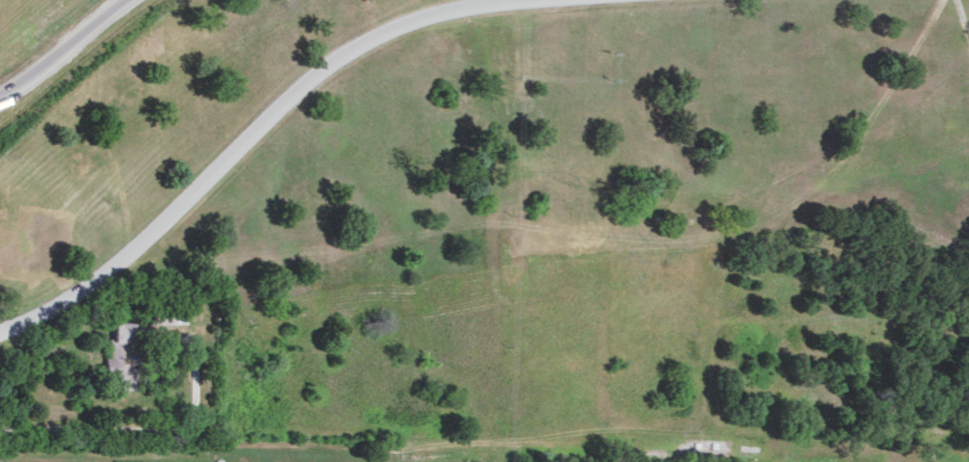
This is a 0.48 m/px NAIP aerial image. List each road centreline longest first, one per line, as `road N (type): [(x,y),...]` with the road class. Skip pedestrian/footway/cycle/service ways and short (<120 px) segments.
road 1 (residential): [(0,328),(72,298),(126,258),(327,64),(363,39),(463,4),(504,0)]
road 2 (motorway): [(0,99),(128,0)]

